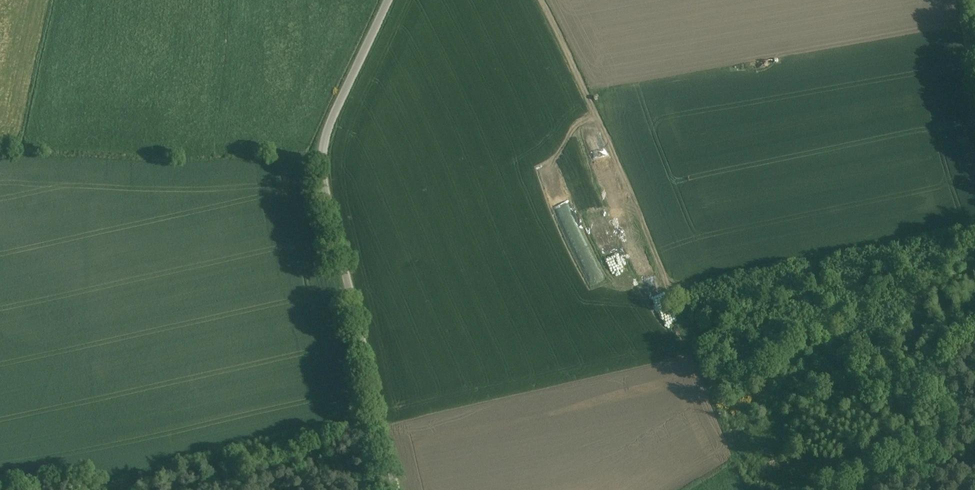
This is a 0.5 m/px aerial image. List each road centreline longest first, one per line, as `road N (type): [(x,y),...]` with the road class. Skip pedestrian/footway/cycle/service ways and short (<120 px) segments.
road 1 (unclassified): [(395,489),(328,185),(334,122),(390,0)]

